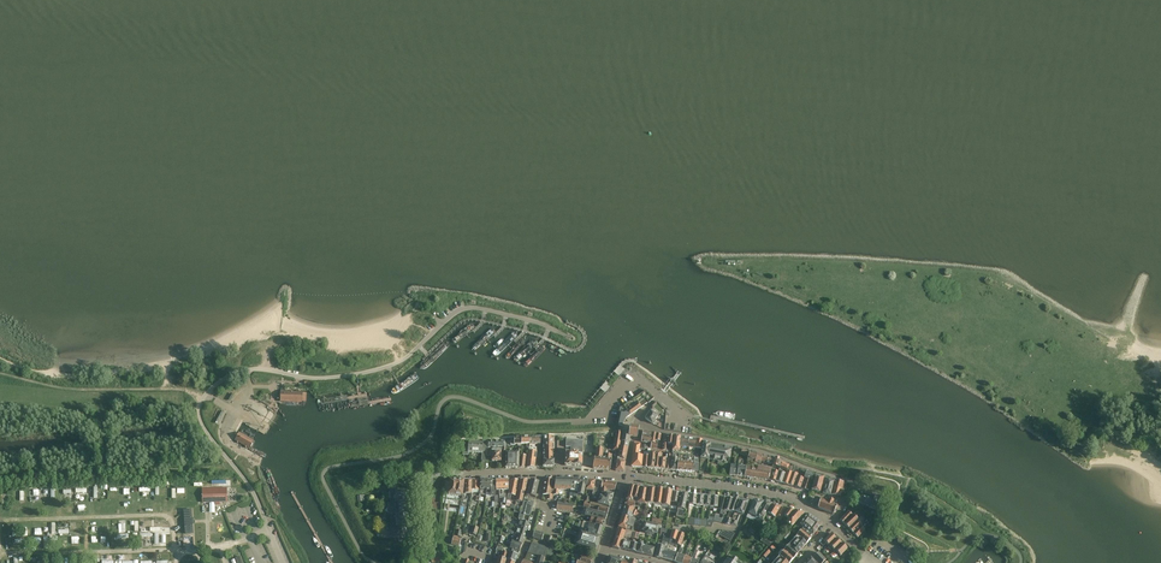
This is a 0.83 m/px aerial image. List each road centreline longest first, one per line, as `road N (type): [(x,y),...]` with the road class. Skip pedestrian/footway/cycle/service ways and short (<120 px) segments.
road 1 (unclassified): [(284,562),(254,495),(205,429),(201,404),(215,384),(255,369),(322,379),(385,368),(473,307),(570,337)]
road 2 (track): [(241,544),(213,552),(0,552)]
road 3 (track): [(175,562),(172,519),(0,524)]
road 4 (residential): [(754,491),(624,477)]
road 5 (residential): [(415,562),(413,482),(458,474)]

